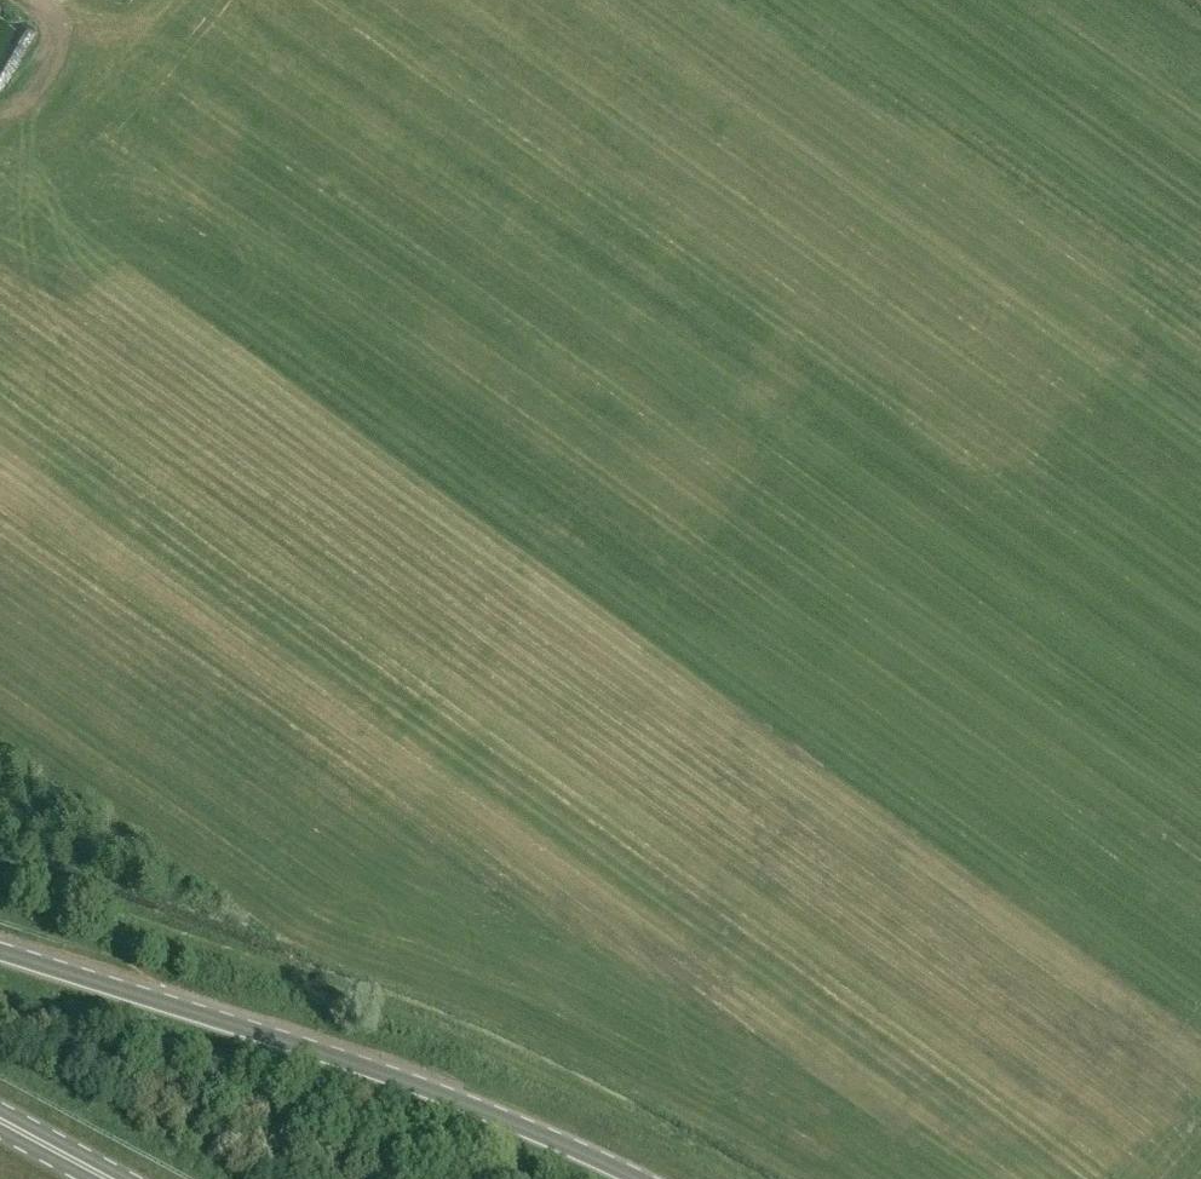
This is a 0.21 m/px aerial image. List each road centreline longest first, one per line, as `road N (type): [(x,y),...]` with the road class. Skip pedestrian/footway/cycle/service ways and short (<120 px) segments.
road 1 (primary): [(632,1178),(436,1093),(0,951)]
road 2 (primary): [(108,1178),(0,1120)]

